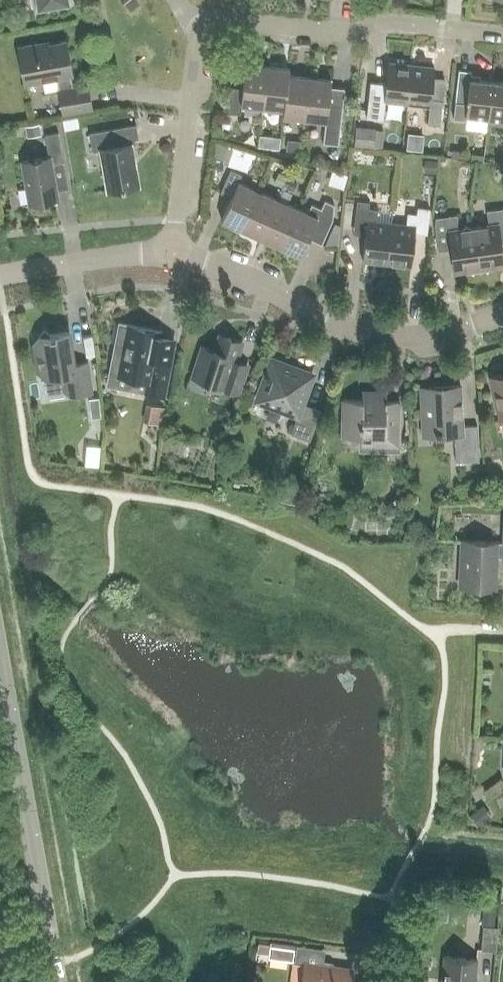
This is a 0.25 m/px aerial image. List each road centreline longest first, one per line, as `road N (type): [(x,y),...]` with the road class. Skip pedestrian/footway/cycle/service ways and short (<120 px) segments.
road 1 (residential): [(502,314),(437,333),(363,331),(173,251)]
road 2 (unclassified): [(57,981),(0,671)]
road 3 (residential): [(502,36),(399,24),(341,32),(198,19)]
road 4 (residential): [(173,251),(198,19)]
road 5 (residential): [(173,251),(0,275)]

